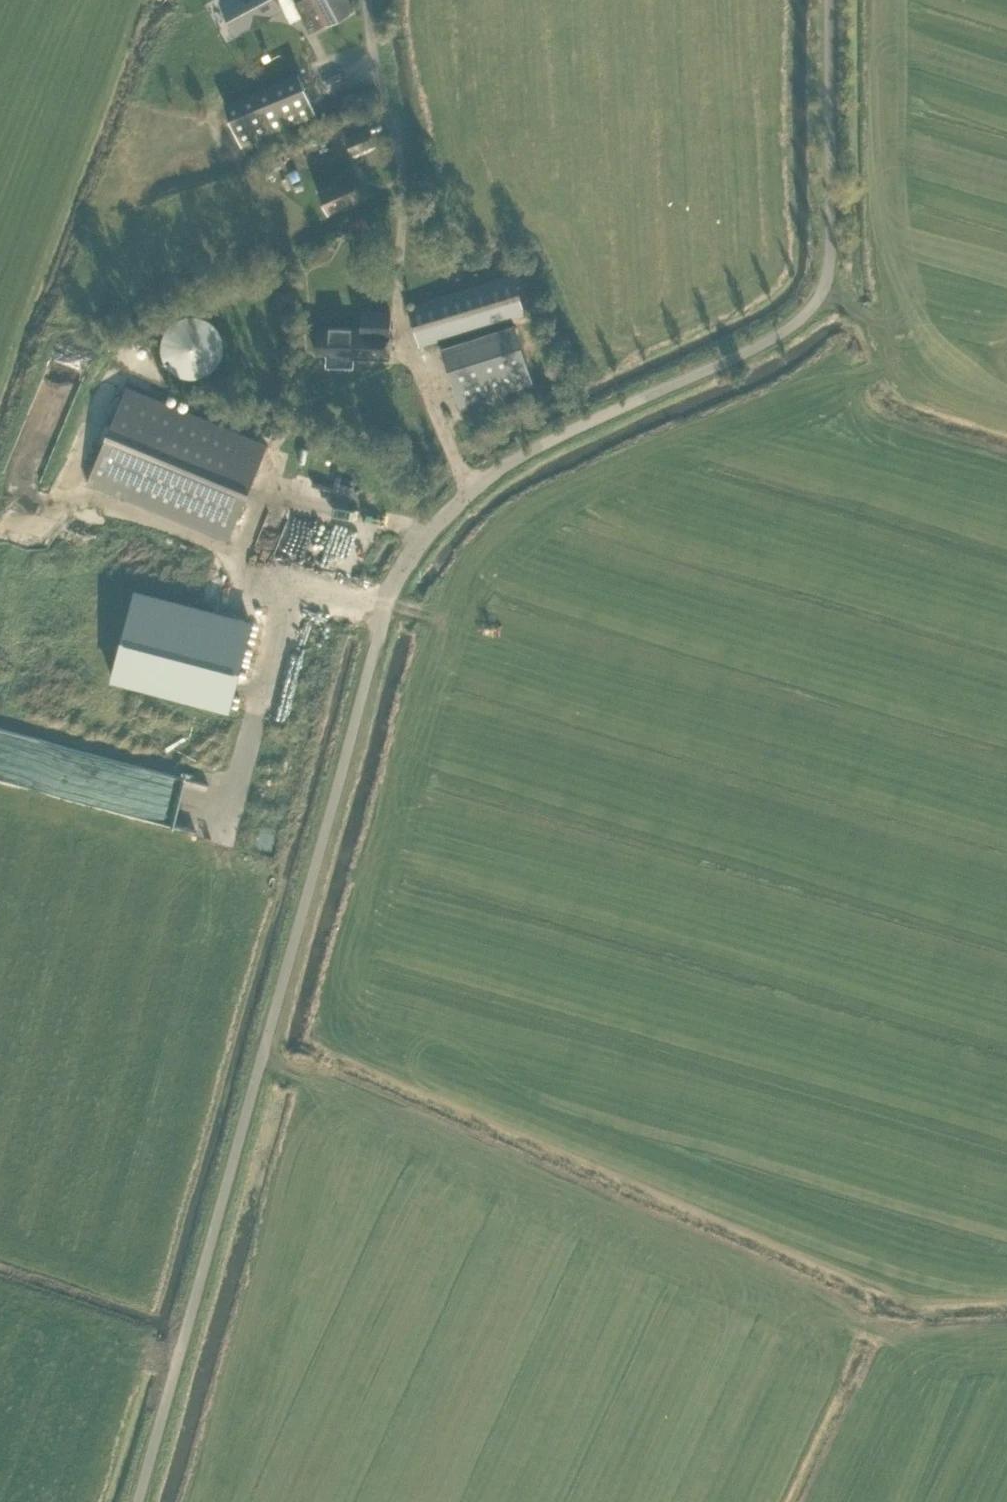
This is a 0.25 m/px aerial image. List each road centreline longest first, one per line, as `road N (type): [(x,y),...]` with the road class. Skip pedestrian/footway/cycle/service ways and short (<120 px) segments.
road 1 (unclassified): [(137,1501),(389,601),(441,518),(554,433),(803,325),(825,283),(830,0)]
road 2 (unclassified): [(394,360),(401,220),(371,0)]

